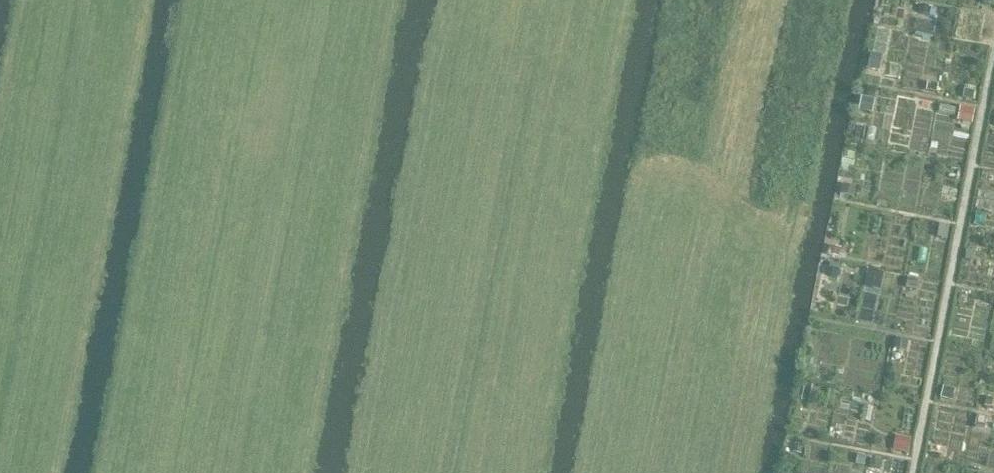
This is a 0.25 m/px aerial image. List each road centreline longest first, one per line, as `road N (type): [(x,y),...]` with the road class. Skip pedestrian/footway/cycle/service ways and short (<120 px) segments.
road 1 (track): [(918,472),(993,80)]

